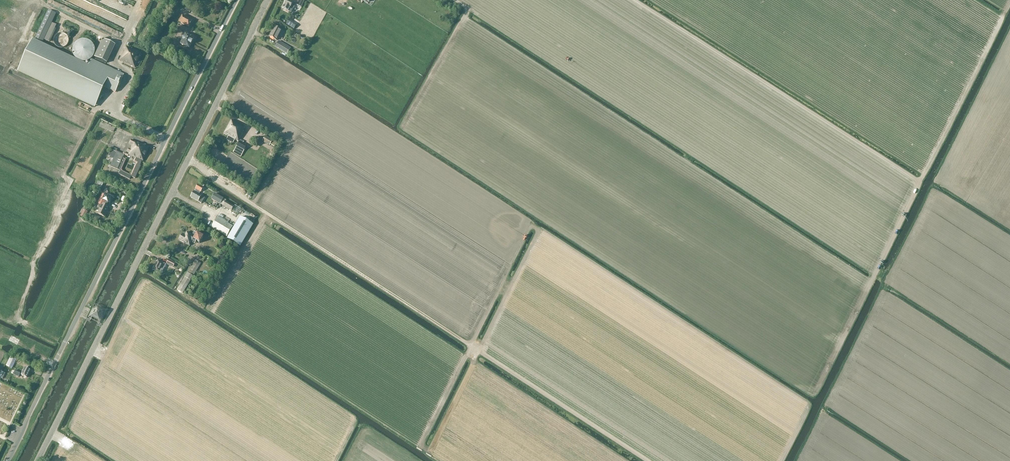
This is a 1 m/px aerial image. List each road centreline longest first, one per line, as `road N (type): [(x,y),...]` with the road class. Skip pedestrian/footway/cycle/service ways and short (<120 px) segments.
road 1 (track): [(888,282),(454,0)]
road 2 (tertiary): [(37,460),(268,0)]
road 3 (unclassified): [(65,342),(237,0)]
road 4 (track): [(471,348),(188,160)]
road 5 (residential): [(7,460),(65,342)]

